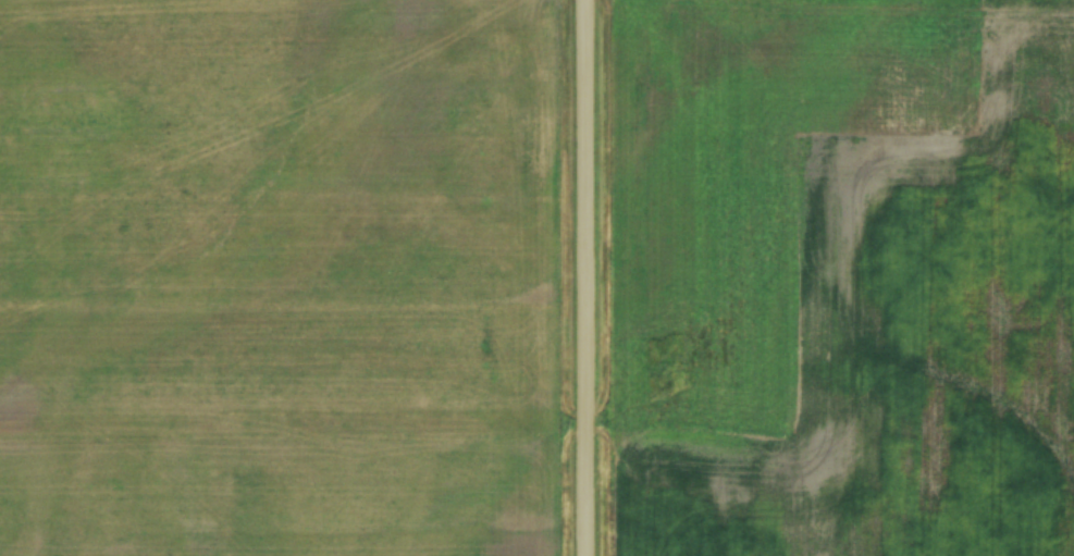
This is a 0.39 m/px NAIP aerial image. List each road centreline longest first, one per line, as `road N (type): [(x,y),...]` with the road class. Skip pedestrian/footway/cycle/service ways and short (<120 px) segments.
road 1 (residential): [(589,555),(588,0)]

